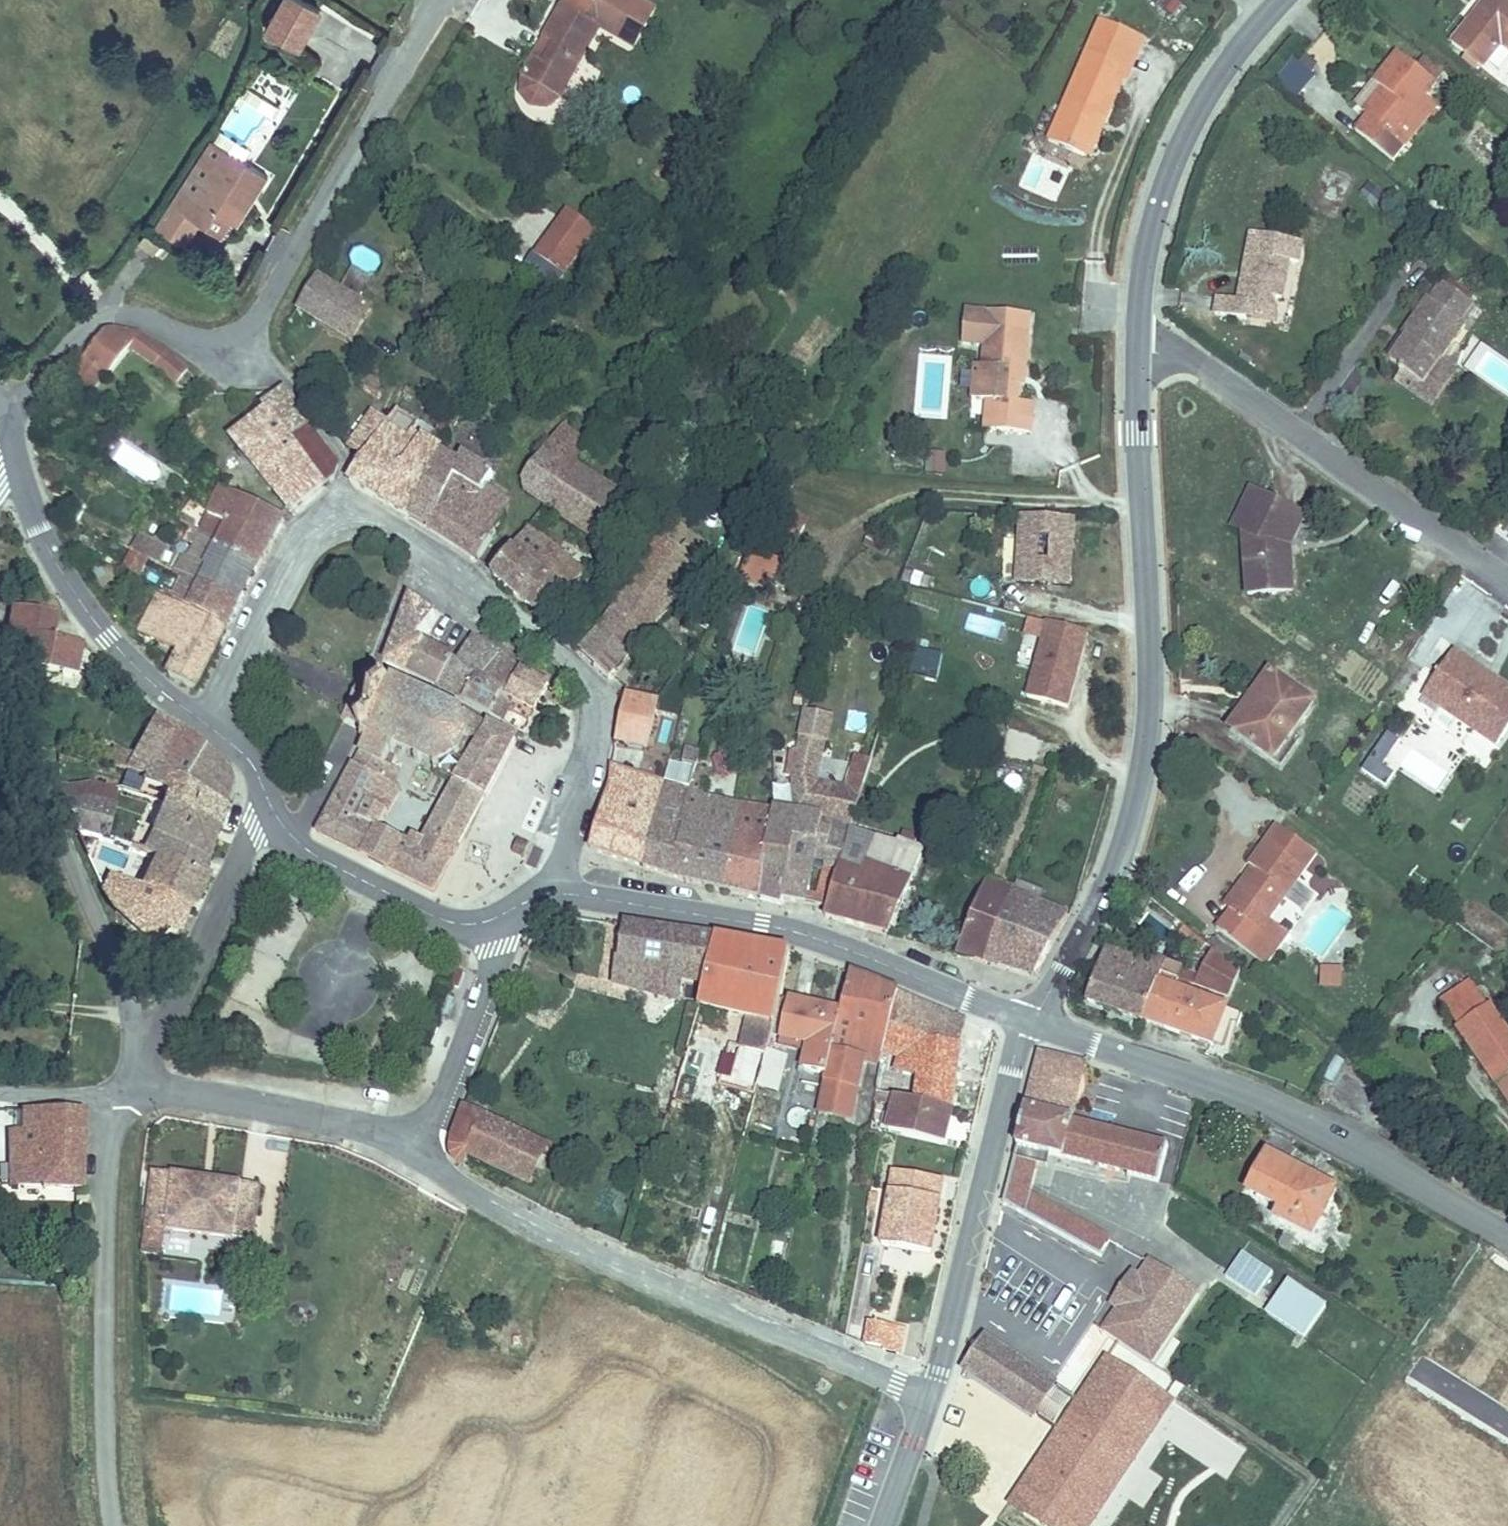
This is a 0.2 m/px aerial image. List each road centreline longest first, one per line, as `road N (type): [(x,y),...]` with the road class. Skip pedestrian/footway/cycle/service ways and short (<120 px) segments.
road 1 (tertiary): [(1030,1021),(1101,892),(1129,825),(1143,753),(1138,353)]
road 2 (unclassified): [(412,1150),(463,1190),(927,1398)]
road 3 (tertiary): [(1507,1230),(1260,1097),(1030,1021)]
road 4 (residential): [(349,511),(382,518),(427,548),(569,657),(593,686),(598,709),(557,893)]
road 5 (tertiary): [(1030,1021),(806,936),(557,893)]
road 6 (residential): [(1138,353),(1193,361),(1507,580)]
road 7 (unclassified): [(135,1096),(104,1178),(97,1299),(93,1435),(108,1525)]
road 8 (residential): [(0,688),(141,1056)]
road 9 (tertiary): [(1138,353),(1142,284),(1174,160),(1205,103),(1287,0)]
road 10 (tertiary): [(1030,1021),(1010,1070),(927,1398)]
road 11 (unclassified): [(241,333),(264,311),(442,0)]
road 12 (tertiary): [(213,723),(138,670),(79,600),(44,538),(15,435)]
road 13 (residential): [(241,333),(189,338),(128,315),(100,319),(82,330),(29,400),(15,435)]
road 14 (unclassified): [(135,1096),(269,1104),(412,1150)]
road 15 (residential): [(141,1056),(254,833),(275,816)]
road 16 (residential): [(213,723),(292,561),(329,517),(349,511)]
road 17 (tertiary): [(494,920),(447,923),(312,854),(275,816)]
road 18 (residential): [(412,1150),(496,950),(494,920)]
road 19 (residential): [(349,511),(334,442),(289,373),(241,333)]
road 20 (unclassified): [(0,1091),(135,1096)]
road 21 (tertiary): [(927,1398),(881,1525)]

